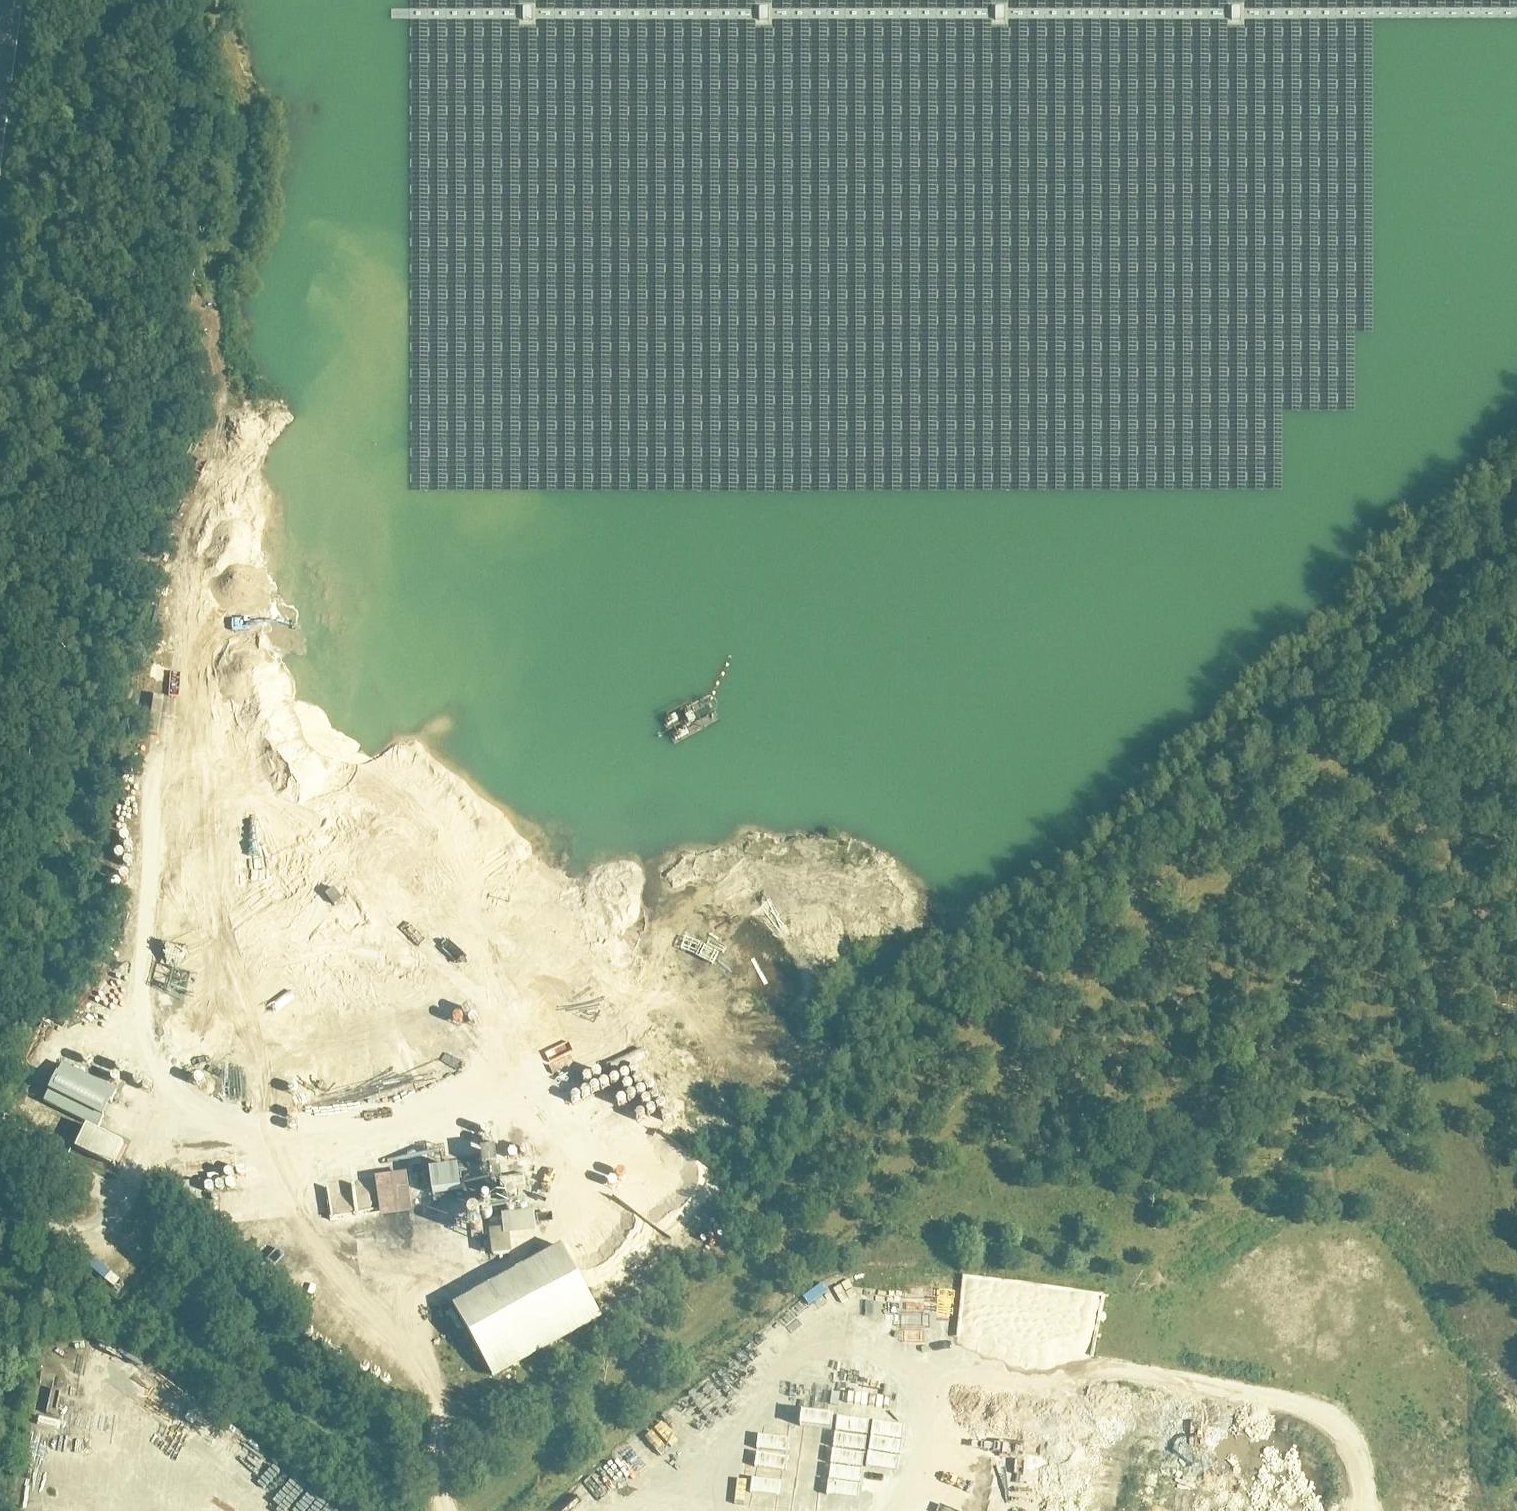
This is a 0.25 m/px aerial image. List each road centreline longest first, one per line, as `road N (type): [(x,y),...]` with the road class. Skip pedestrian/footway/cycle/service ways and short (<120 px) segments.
road 1 (track): [(453,1510),(441,1481),(439,1380),(283,1228),(247,1135),(159,1086),(135,1013),(171,639),(201,520),(223,504),(253,512),(348,694)]
road 2 (track): [(568,1108),(522,997),(537,970),(674,874),(713,864),(809,870),(882,893)]
road 3 (track): [(247,1135),(568,1108),(635,1180)]
road 4 (track): [(1089,1366),(1310,1401),(1337,1420),(1356,1461),(1364,1510)]

